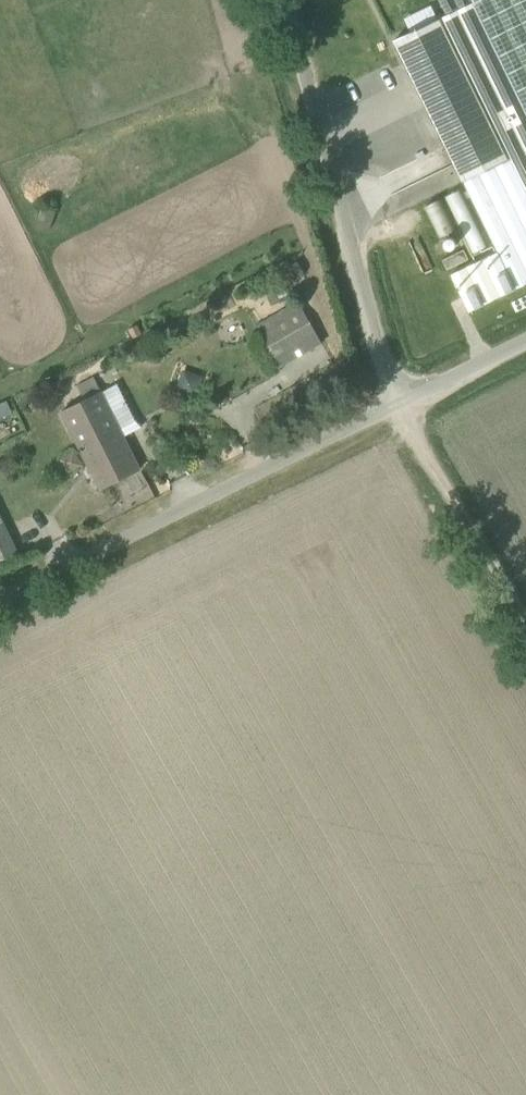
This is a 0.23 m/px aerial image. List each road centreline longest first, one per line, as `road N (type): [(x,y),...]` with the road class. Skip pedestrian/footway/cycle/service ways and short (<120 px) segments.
road 1 (unclassified): [(0,602),(397,398)]
road 2 (unclassified): [(397,398),(283,0)]
road 3 (track): [(397,398),(525,629)]
road 4 (unclassified): [(397,398),(525,335)]

